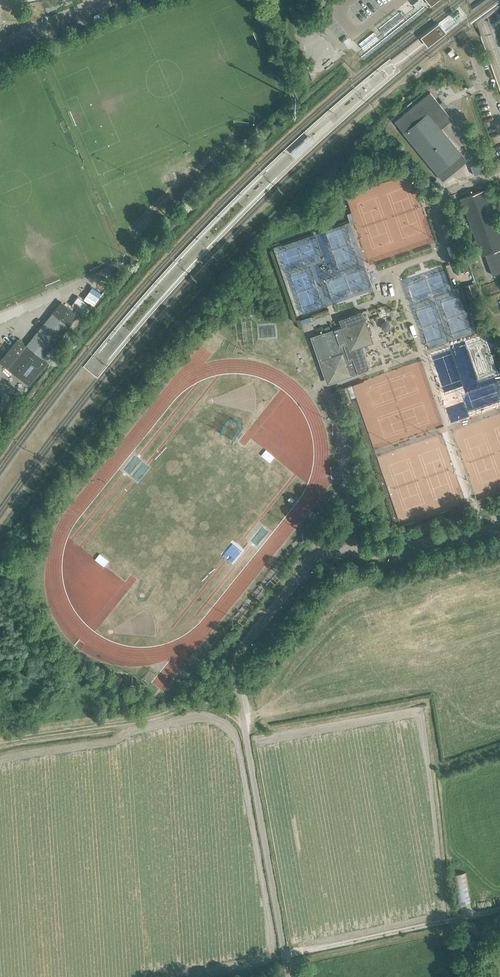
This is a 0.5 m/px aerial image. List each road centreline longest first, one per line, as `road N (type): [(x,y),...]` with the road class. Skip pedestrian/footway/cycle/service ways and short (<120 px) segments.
road 1 (unclassified): [(290,976),(237,687),(244,646),(322,553),(385,554),(499,528)]
road 2 (track): [(499,911),(286,961)]
road 3 (residential): [(0,52),(122,0)]

